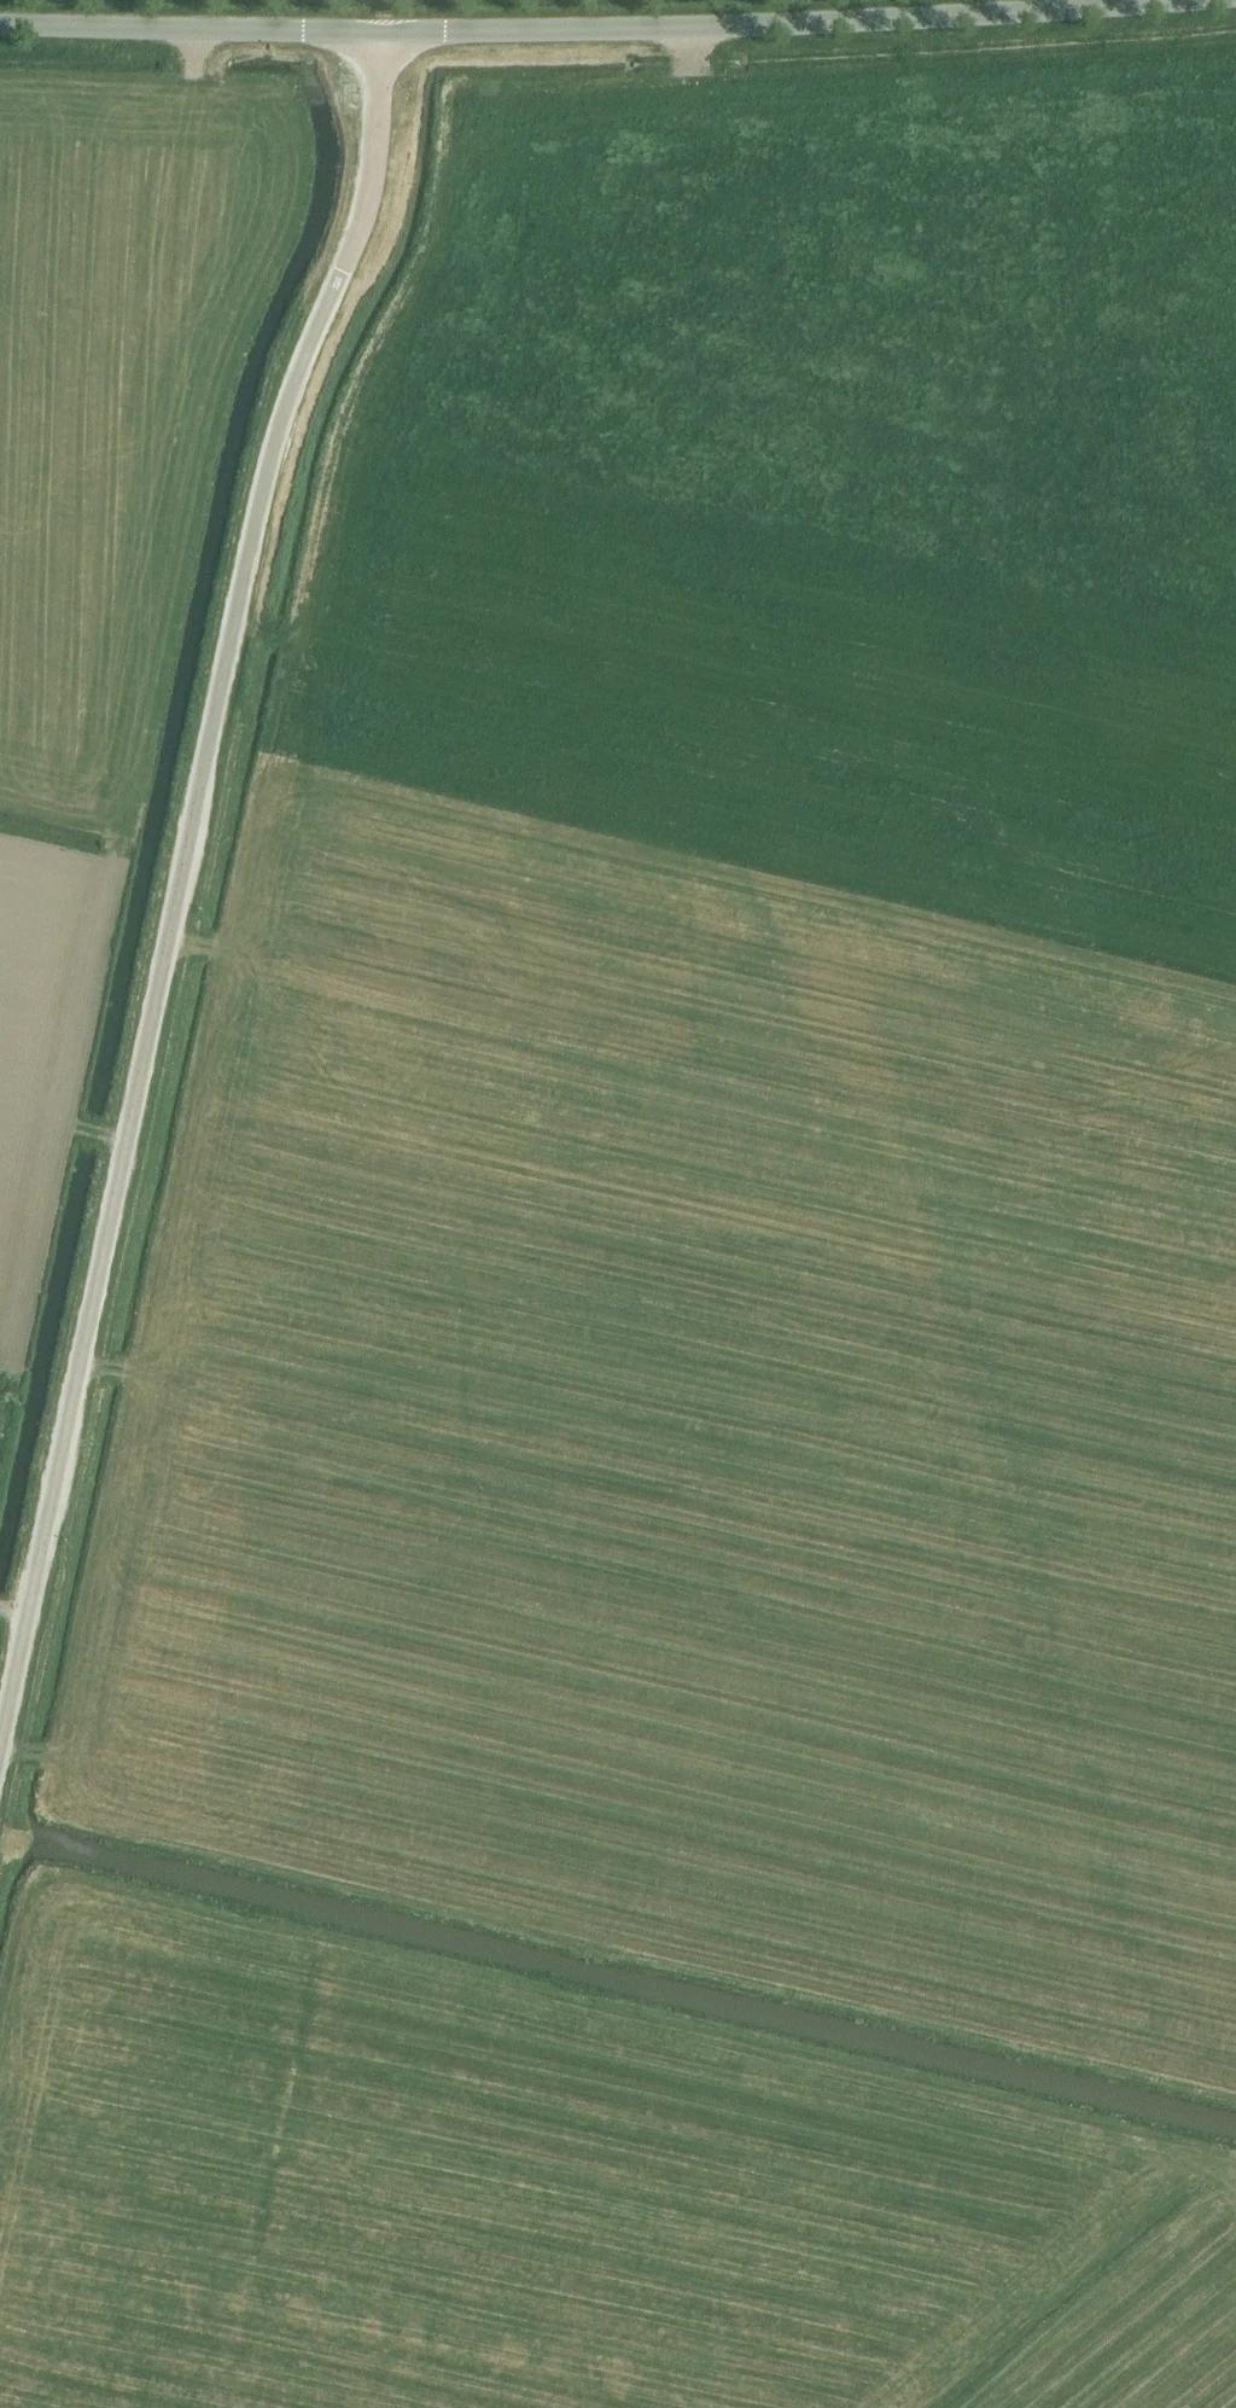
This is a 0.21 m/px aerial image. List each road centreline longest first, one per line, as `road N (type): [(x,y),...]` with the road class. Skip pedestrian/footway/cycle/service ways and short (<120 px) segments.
road 1 (unclassified): [(0,1748),(279,426),(370,207),(384,29)]
road 2 (unclassified): [(384,29),(703,25),(1184,0)]
road 3 (unclassified): [(384,29),(0,19)]

